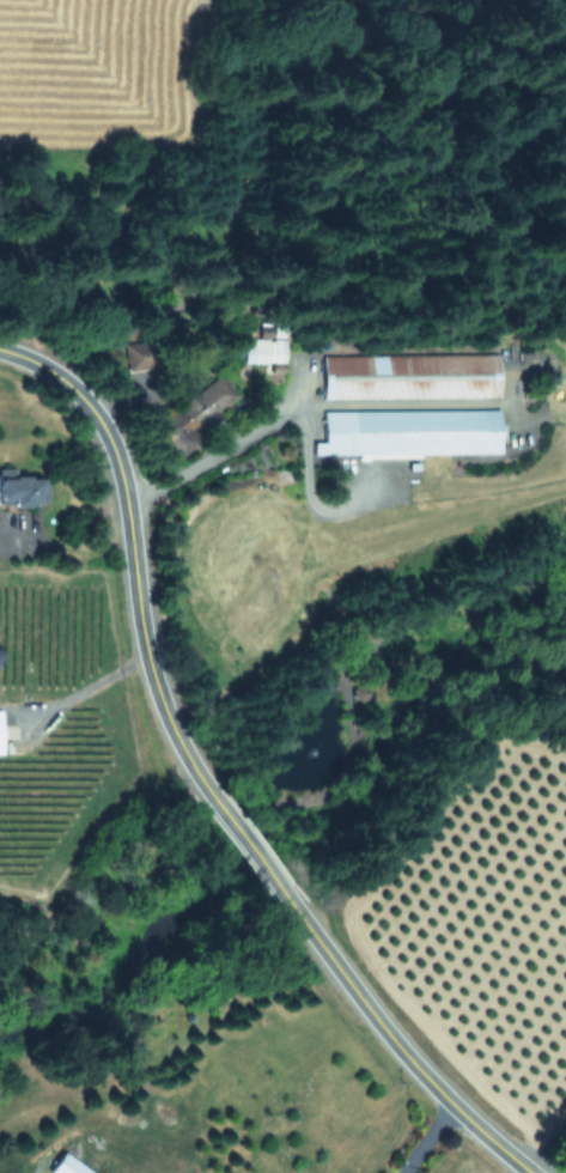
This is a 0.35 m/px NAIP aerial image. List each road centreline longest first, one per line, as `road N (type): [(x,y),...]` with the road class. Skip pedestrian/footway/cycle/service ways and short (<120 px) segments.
road 1 (tertiary): [(34,364),(81,401),(110,445),(152,675),(207,791)]
road 2 (tertiary): [(293,911),(416,1068),(528,1172)]
road 3 (tertiary): [(207,791),(293,911)]

